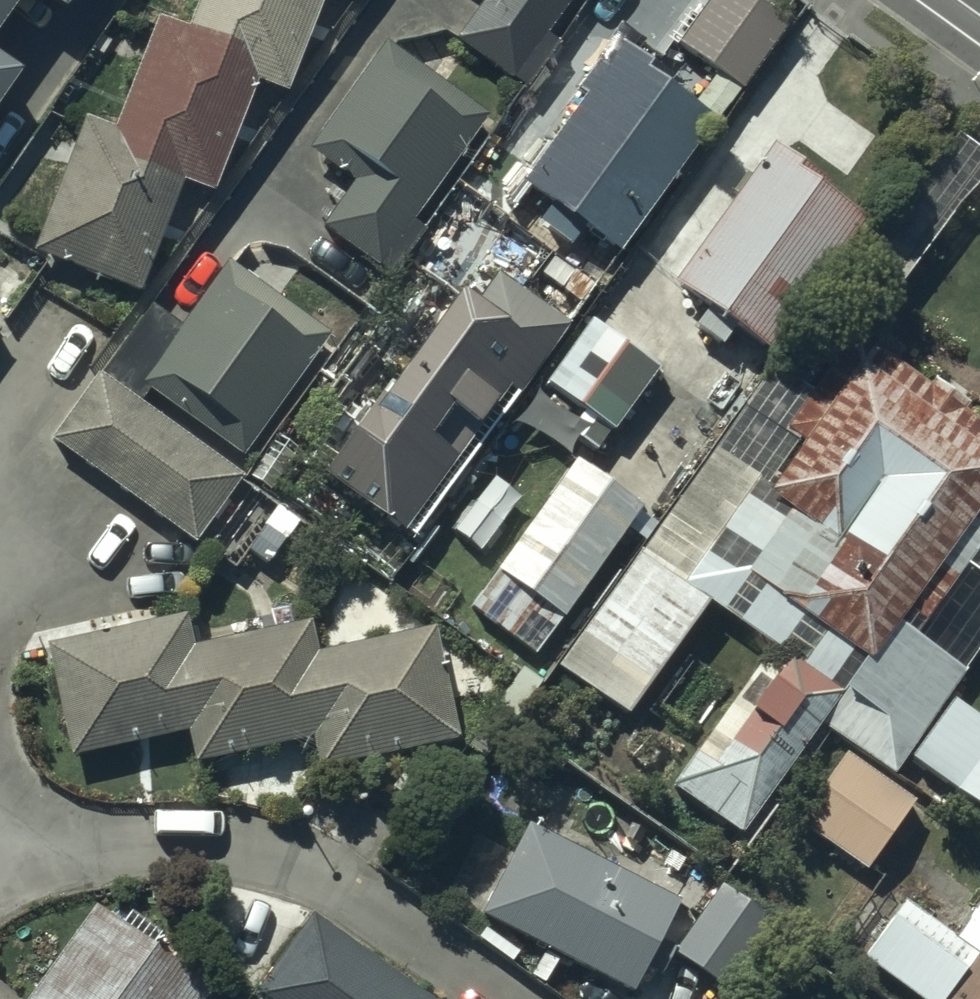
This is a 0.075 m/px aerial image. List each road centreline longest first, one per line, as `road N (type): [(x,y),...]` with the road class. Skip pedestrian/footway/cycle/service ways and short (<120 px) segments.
road 1 (residential): [(494,998),(298,857),(123,826),(0,859)]

